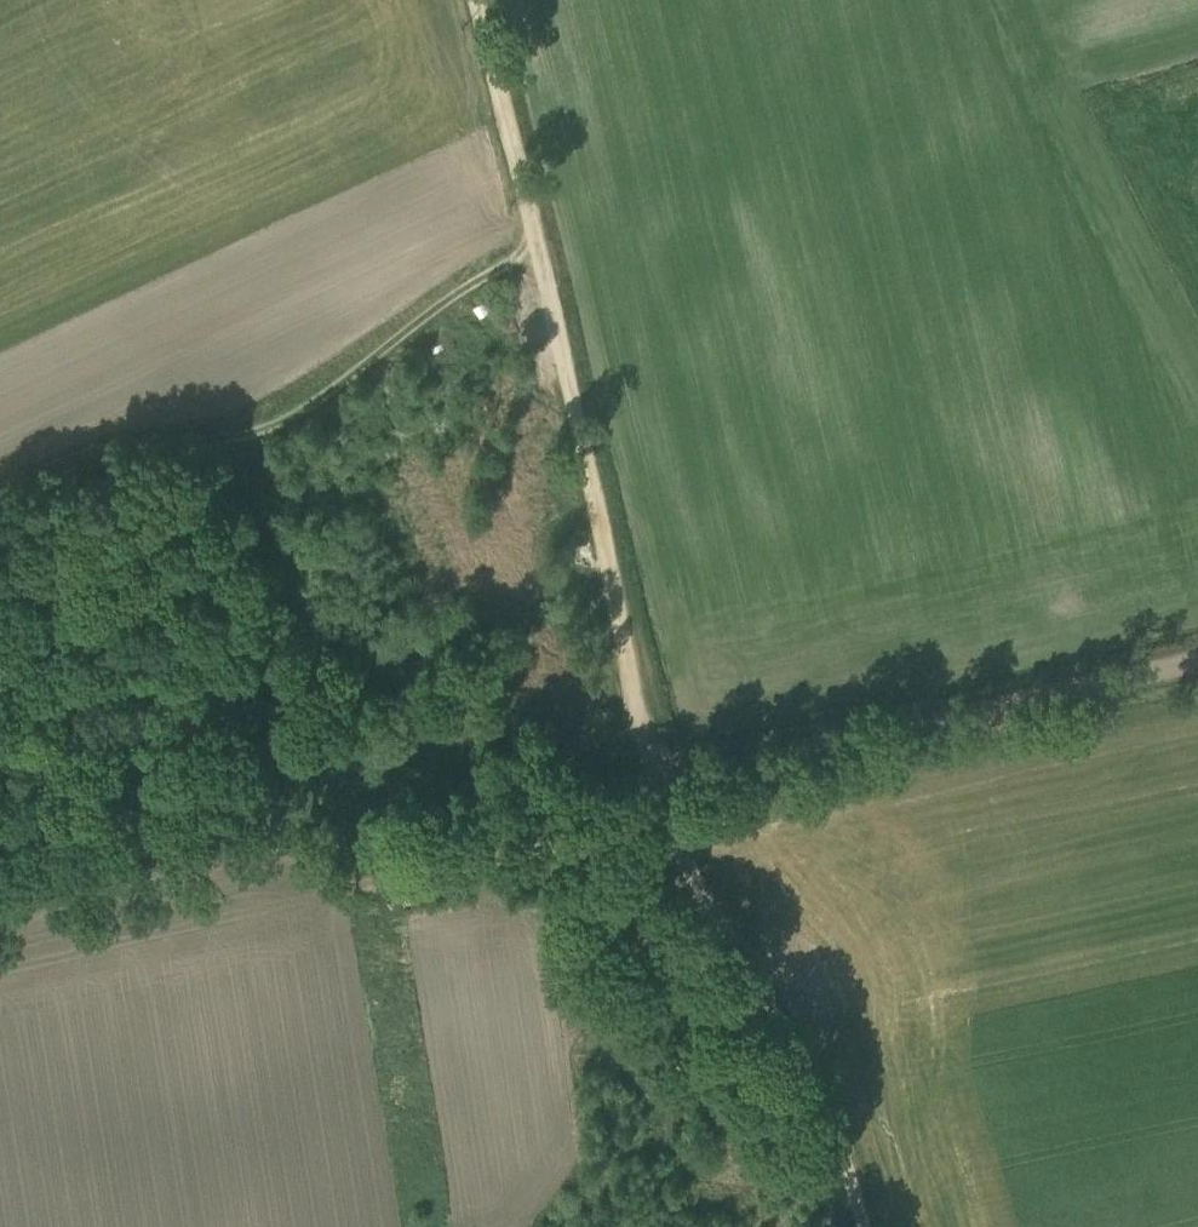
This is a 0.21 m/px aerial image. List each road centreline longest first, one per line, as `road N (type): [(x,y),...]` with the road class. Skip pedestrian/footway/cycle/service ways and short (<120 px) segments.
road 1 (track): [(1197,659),(663,777),(475,0)]
road 2 (track): [(868,1226),(806,1064),(754,976),(663,777)]

